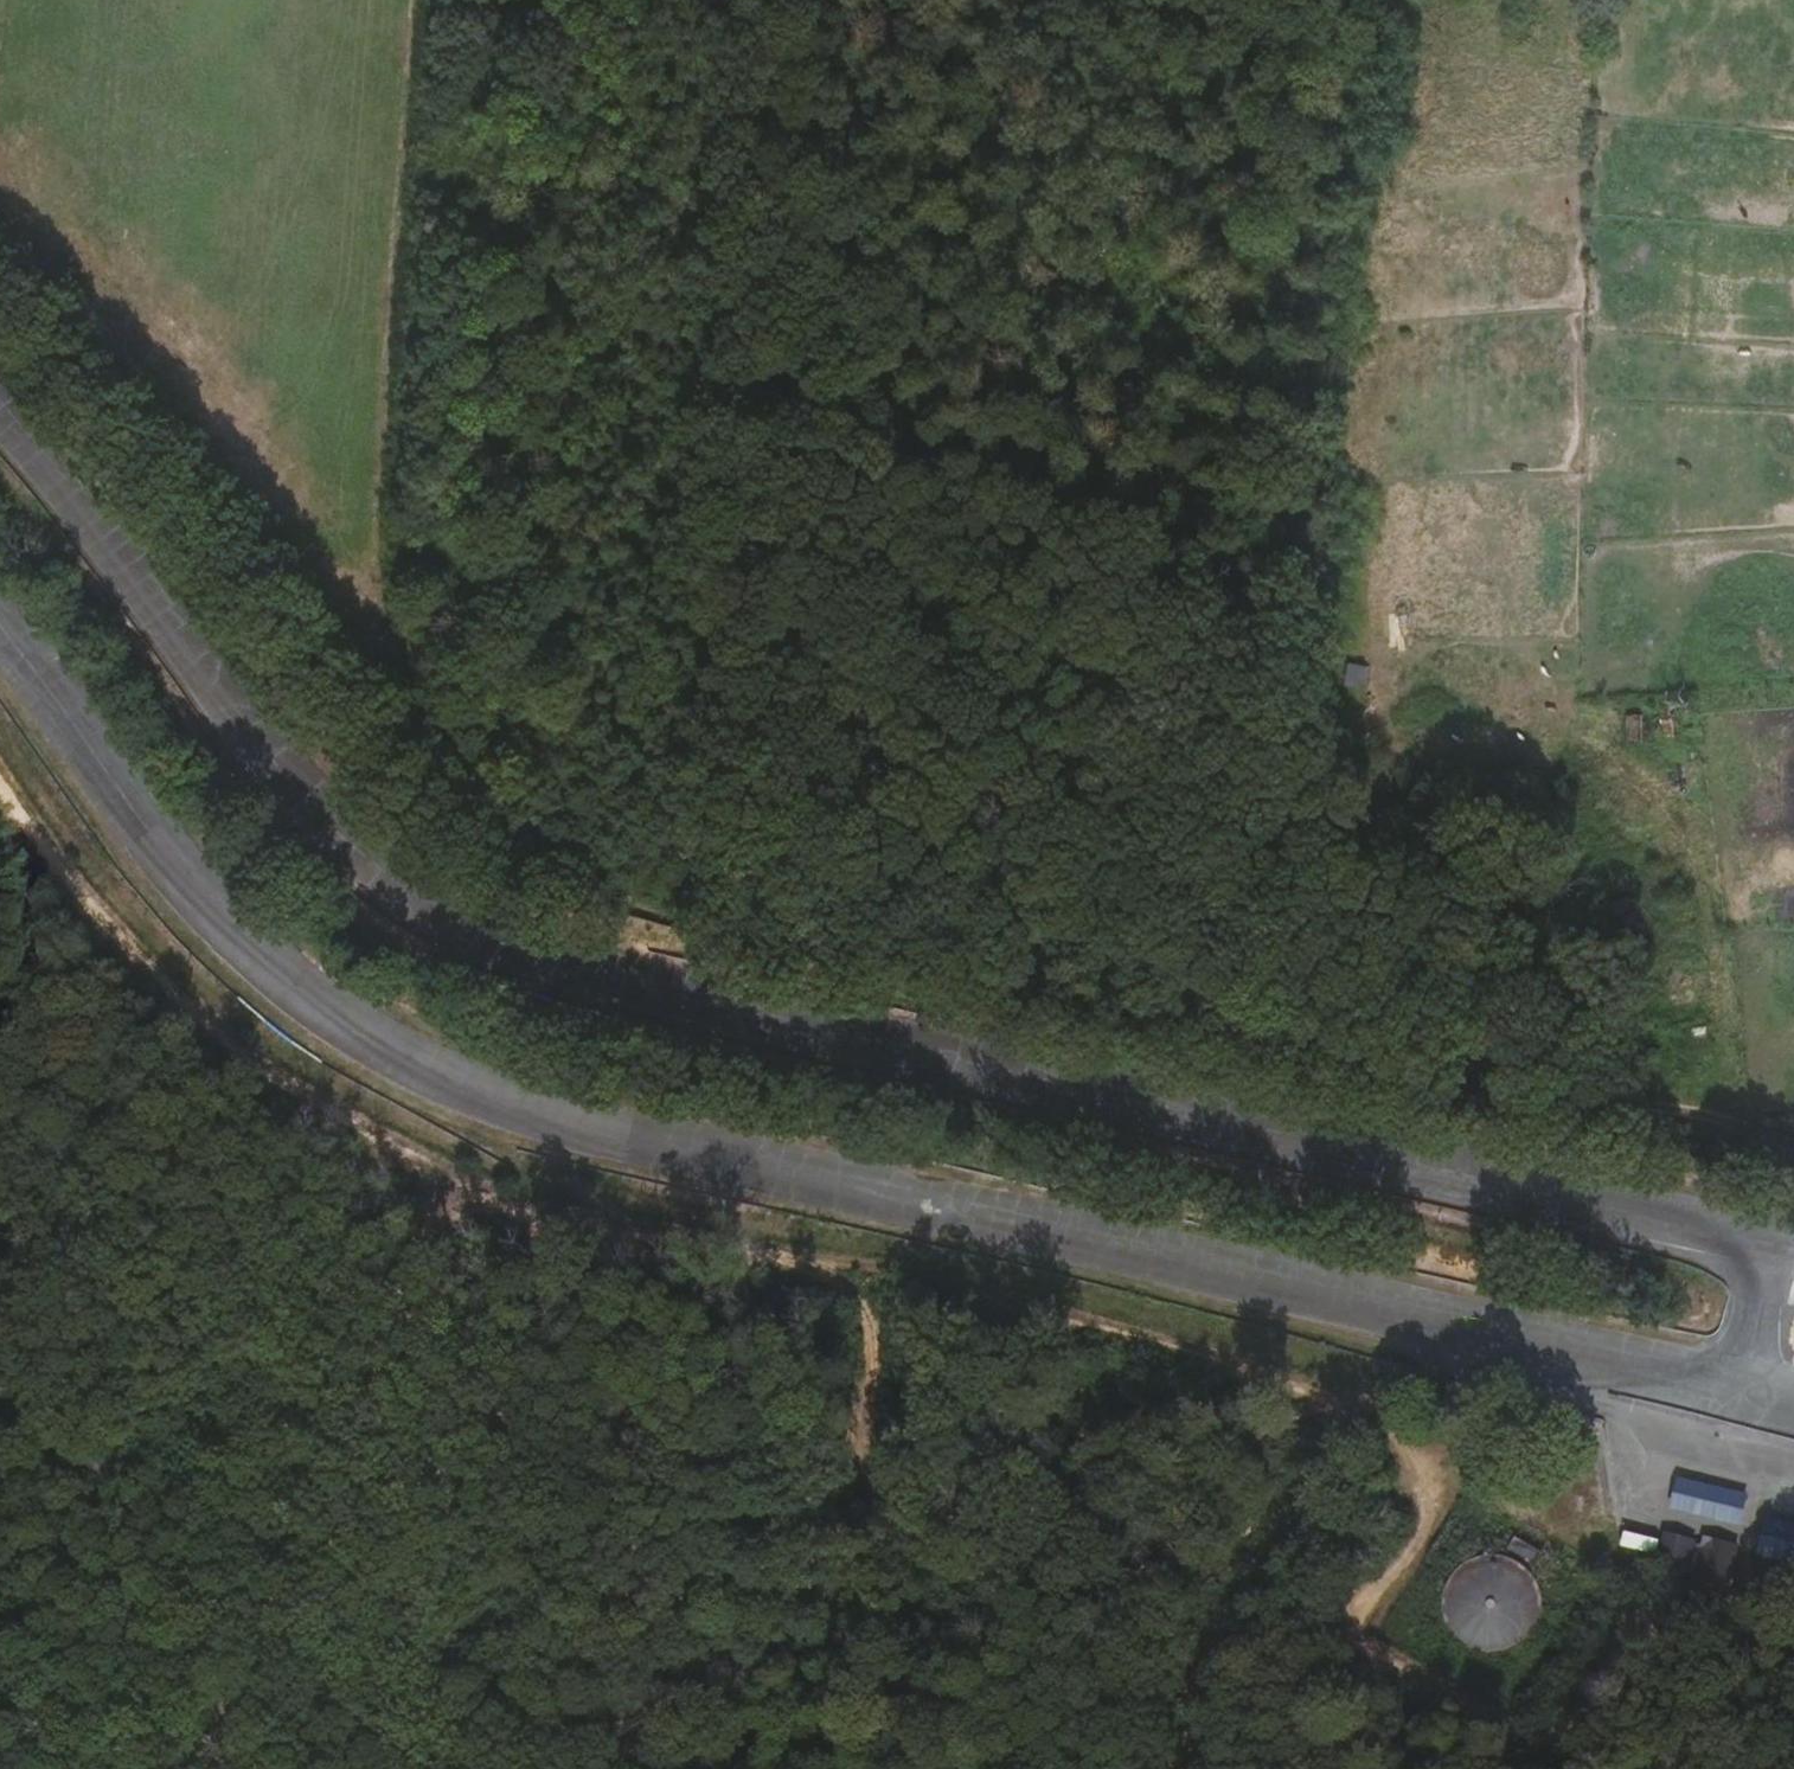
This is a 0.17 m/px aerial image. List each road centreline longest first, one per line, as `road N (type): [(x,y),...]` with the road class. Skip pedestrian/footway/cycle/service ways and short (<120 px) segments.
road 1 (track): [(1793,1170),(1527,1117),(1245,1038),(758,957),(566,905),(493,866),(239,534),(0,248)]

